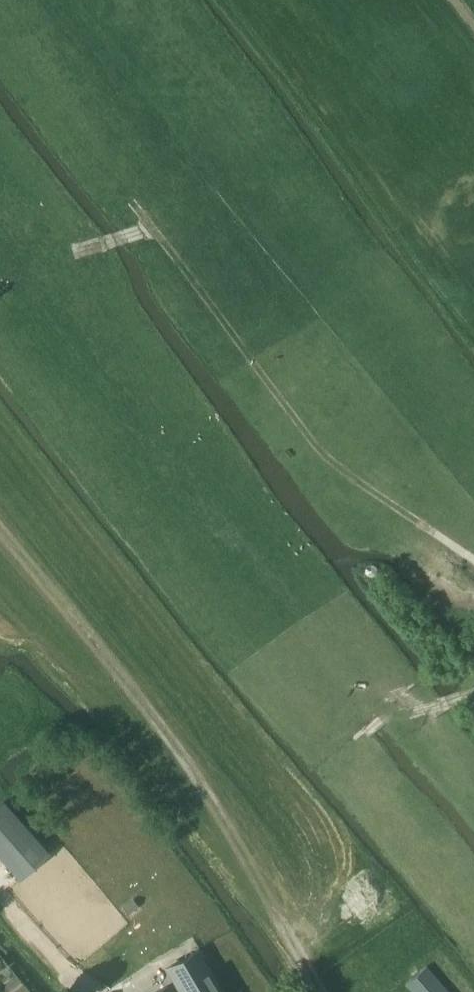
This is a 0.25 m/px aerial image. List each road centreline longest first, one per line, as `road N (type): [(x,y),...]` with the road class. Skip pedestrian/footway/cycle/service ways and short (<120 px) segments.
road 1 (track): [(324,991),(314,960),(0,575)]
road 2 (track): [(473,308),(239,0)]

